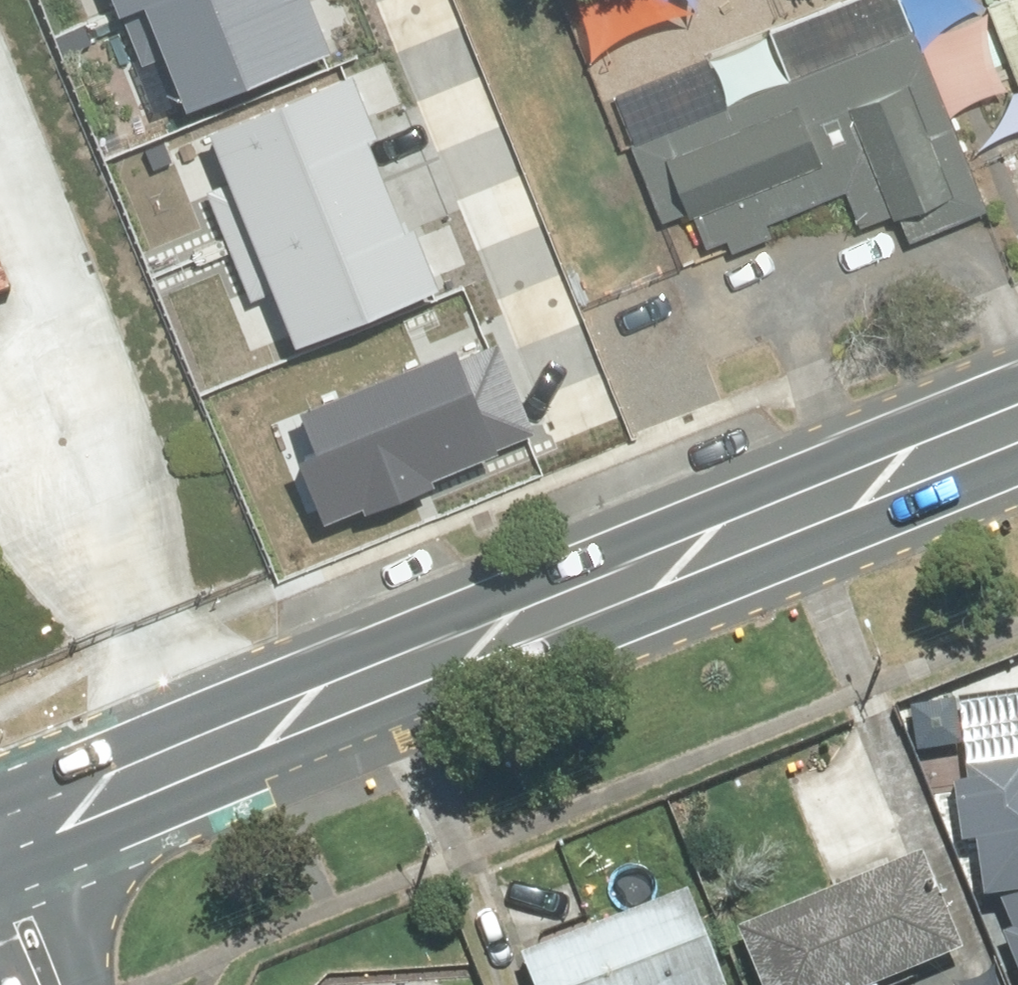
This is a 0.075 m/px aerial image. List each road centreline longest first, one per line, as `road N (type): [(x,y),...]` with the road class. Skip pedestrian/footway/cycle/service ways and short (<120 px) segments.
road 1 (secondary): [(1017,437),(0,857)]
road 2 (residential): [(414,0),(574,405)]
road 3 (residential): [(51,984),(0,859)]

